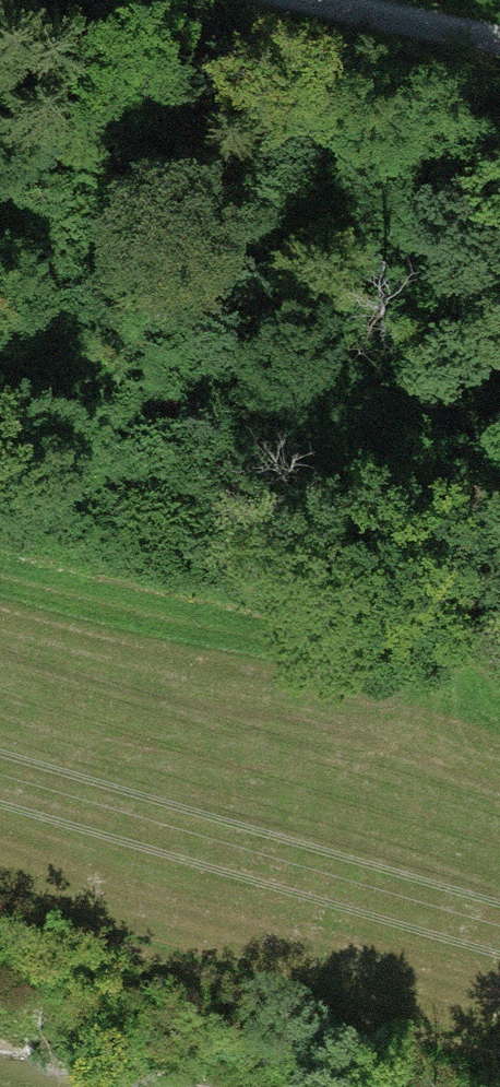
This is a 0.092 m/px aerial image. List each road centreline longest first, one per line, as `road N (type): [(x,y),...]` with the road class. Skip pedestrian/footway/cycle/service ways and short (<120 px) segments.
road 1 (track): [(499,466),(460,622),(464,709)]
road 2 (track): [(380,0),(499,25)]

